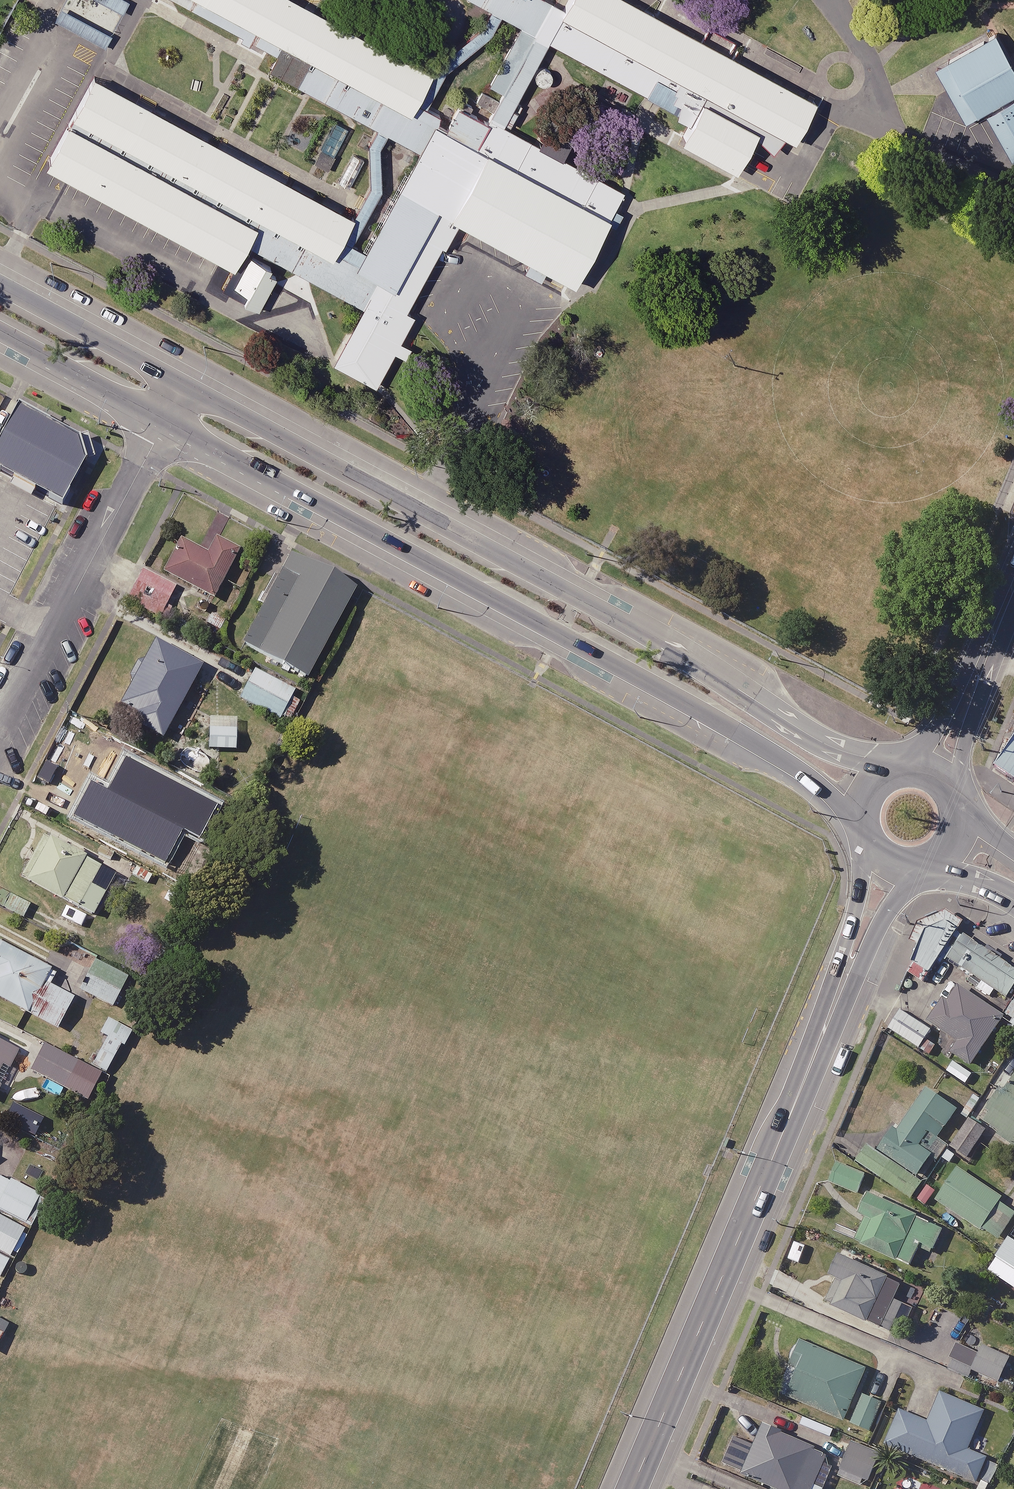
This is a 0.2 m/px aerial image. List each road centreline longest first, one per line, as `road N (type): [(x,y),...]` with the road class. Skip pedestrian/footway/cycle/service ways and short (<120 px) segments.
road 1 (secondary): [(861,830),(797,773),(674,696),(167,420)]
road 2 (secondary): [(184,386),(627,623),(820,742),(893,766)]
road 3 (tertiary): [(630,1488),(890,861)]
road 4 (residential): [(0,744),(167,420)]
road 5 (secondary): [(0,285),(184,386)]
road 6 (tertiary): [(932,775),(1013,588)]
road 7 (secondary): [(167,420),(0,330)]

